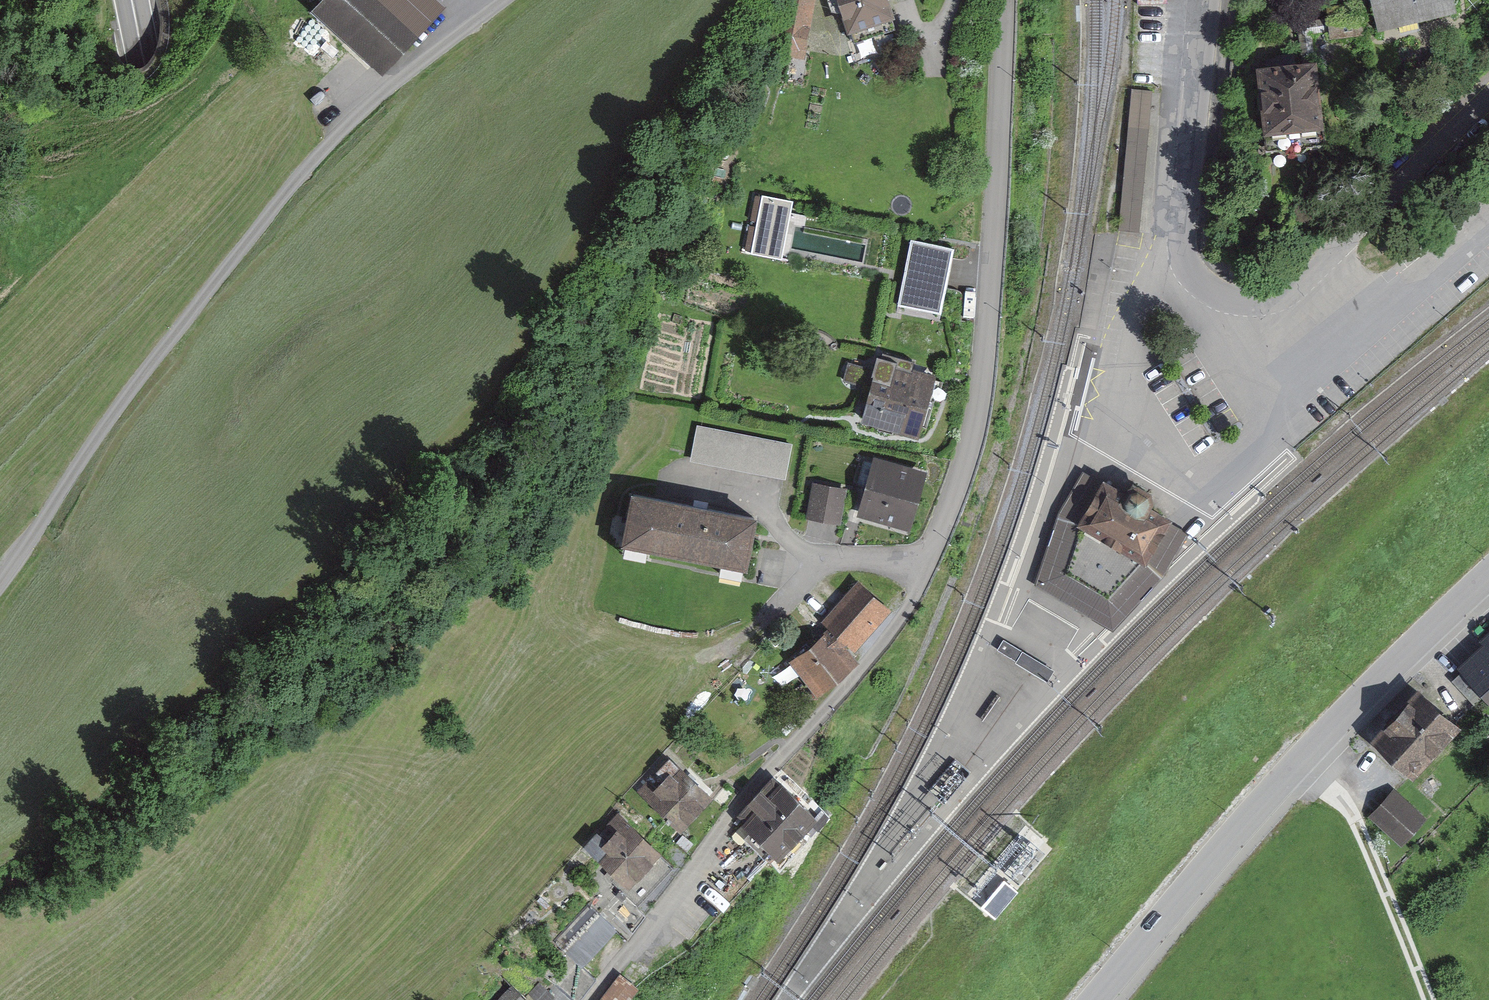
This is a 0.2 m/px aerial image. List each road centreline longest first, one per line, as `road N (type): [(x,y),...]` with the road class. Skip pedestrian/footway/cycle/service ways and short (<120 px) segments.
road 1 (trunk): [(133,0),(326,999)]
road 2 (unclassified): [(0,586),(124,402),(319,152),(480,14)]
road 3 (residential): [(1488,98),(1292,287),(1265,298),(1225,299),(1193,277),(1181,239),(1208,0)]
road 4 (tertiary): [(1488,569),(1313,752),(1099,999)]
road 5 (residential): [(931,556),(979,412),(998,250),(1006,0)]

